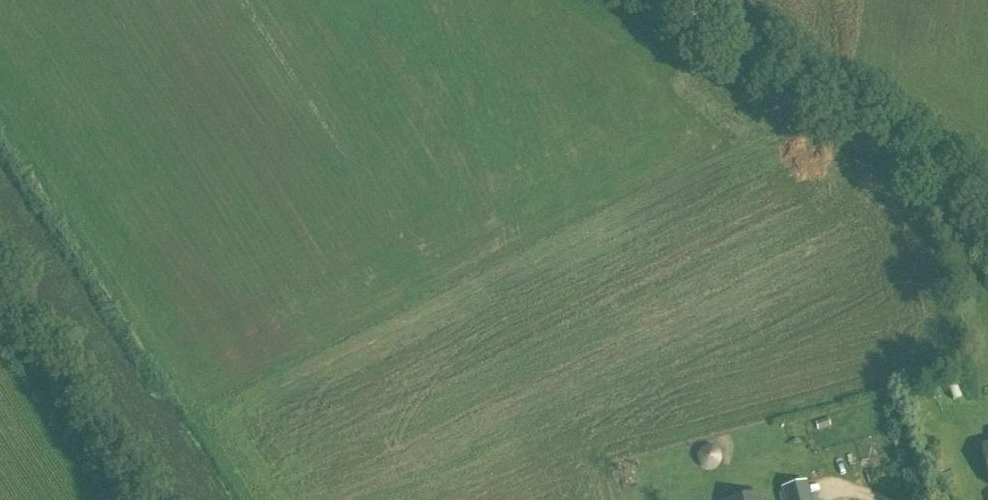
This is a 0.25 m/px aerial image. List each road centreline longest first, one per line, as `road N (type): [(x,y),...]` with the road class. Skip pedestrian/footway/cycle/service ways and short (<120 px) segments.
road 1 (track): [(987,213),(663,0)]

